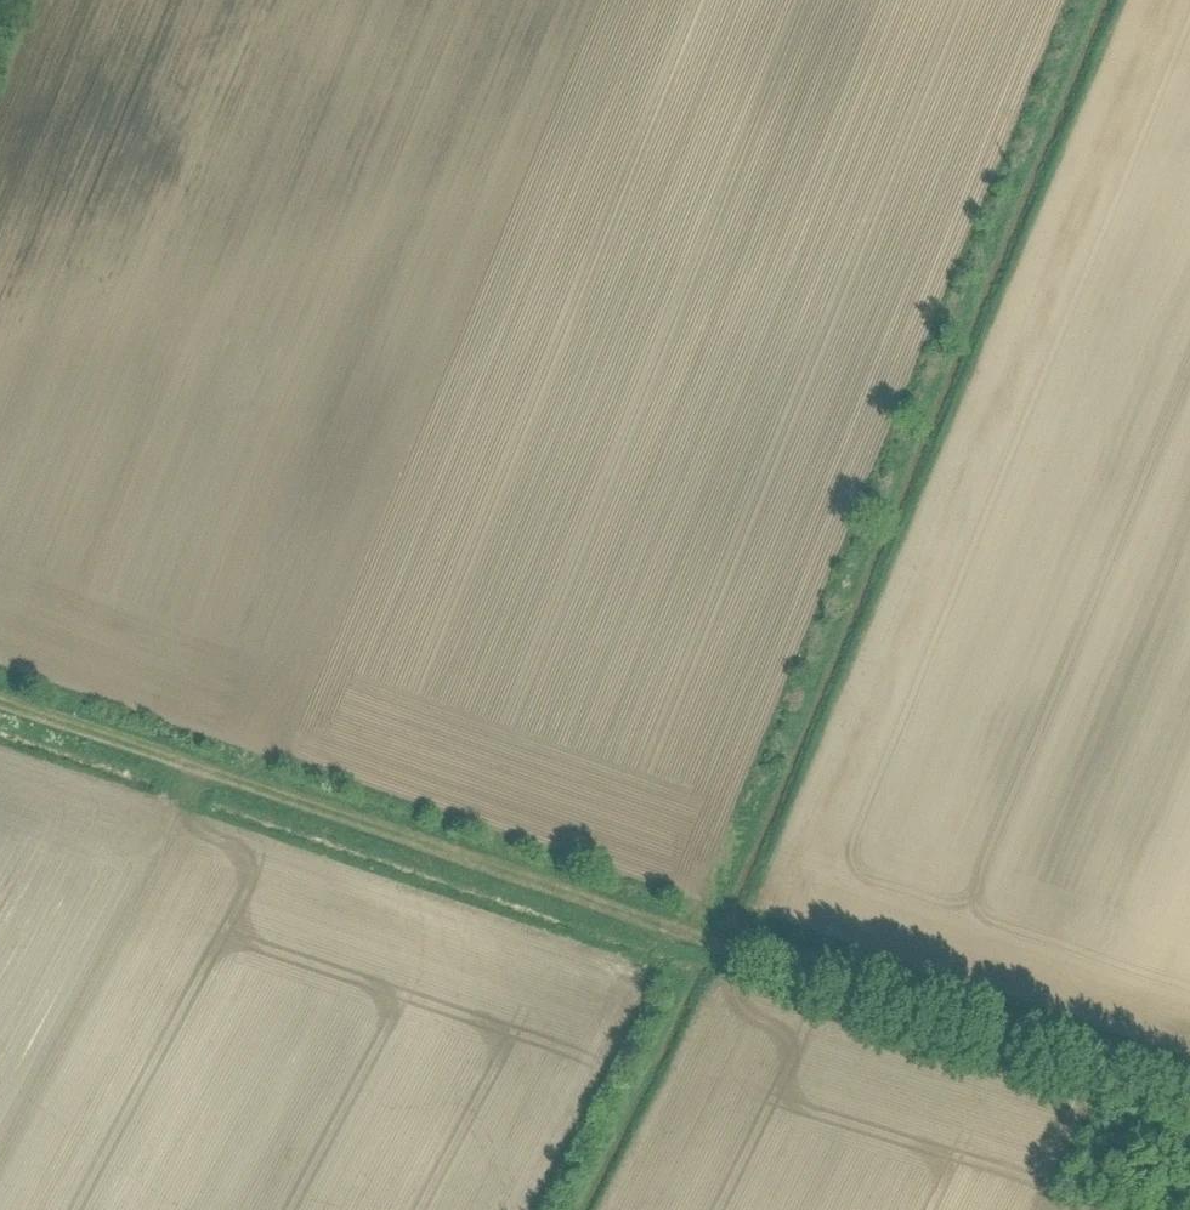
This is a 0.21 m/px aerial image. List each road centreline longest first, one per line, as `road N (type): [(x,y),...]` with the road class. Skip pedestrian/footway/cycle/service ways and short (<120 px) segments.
road 1 (track): [(1189,1092),(0,694)]

